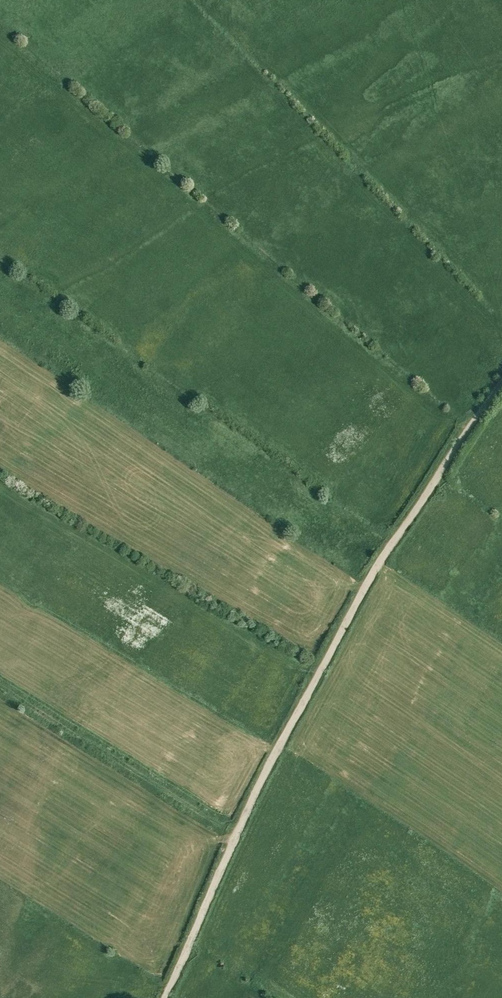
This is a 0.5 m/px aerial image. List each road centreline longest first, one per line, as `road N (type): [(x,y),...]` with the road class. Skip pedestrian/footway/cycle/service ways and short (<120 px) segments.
road 1 (track): [(501,382),(376,565),(285,734),(164,997)]
road 2 (track): [(237,833),(0,685)]

